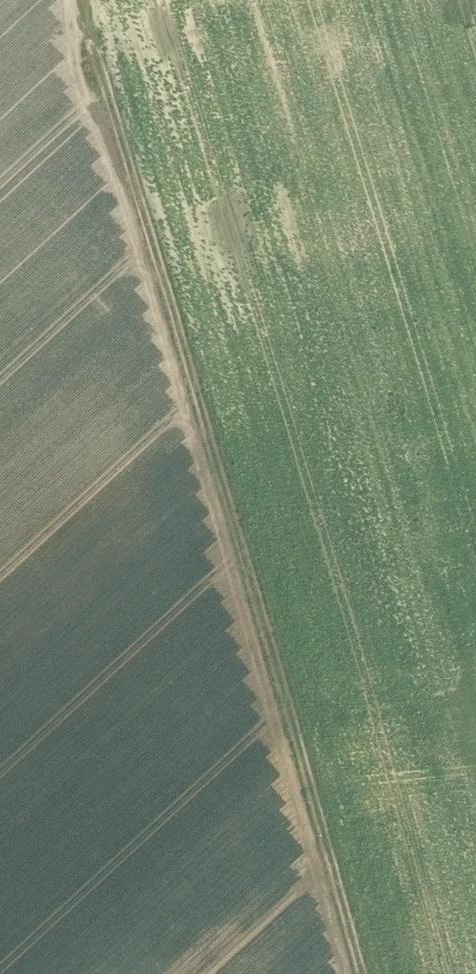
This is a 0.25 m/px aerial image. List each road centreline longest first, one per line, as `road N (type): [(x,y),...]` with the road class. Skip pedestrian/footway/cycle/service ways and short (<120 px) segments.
road 1 (track): [(362,973),(84,12)]

